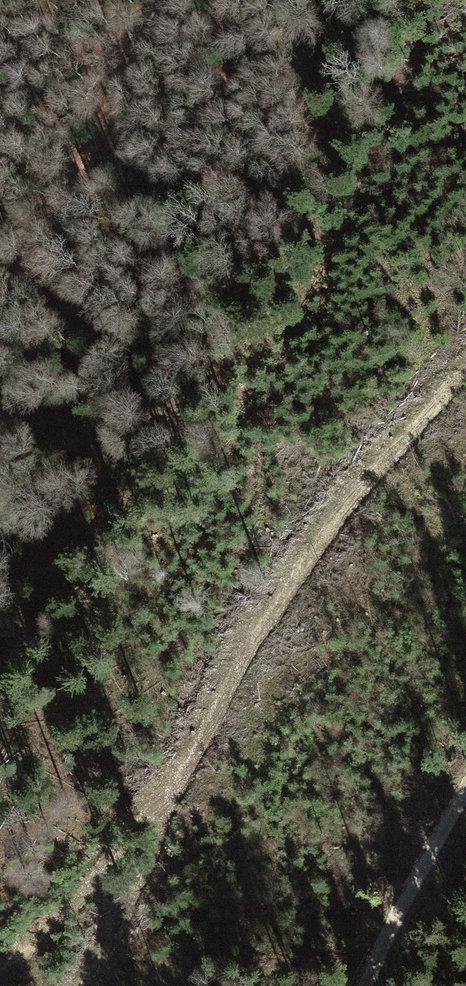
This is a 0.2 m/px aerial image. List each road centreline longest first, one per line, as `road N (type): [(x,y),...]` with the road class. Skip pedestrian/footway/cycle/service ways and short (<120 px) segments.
road 1 (track): [(0,984),(101,893),(184,796),(246,669),(330,541),(465,378)]
road 2 (track): [(173,0),(0,314)]
road 3 (track): [(371,985),(465,800)]

